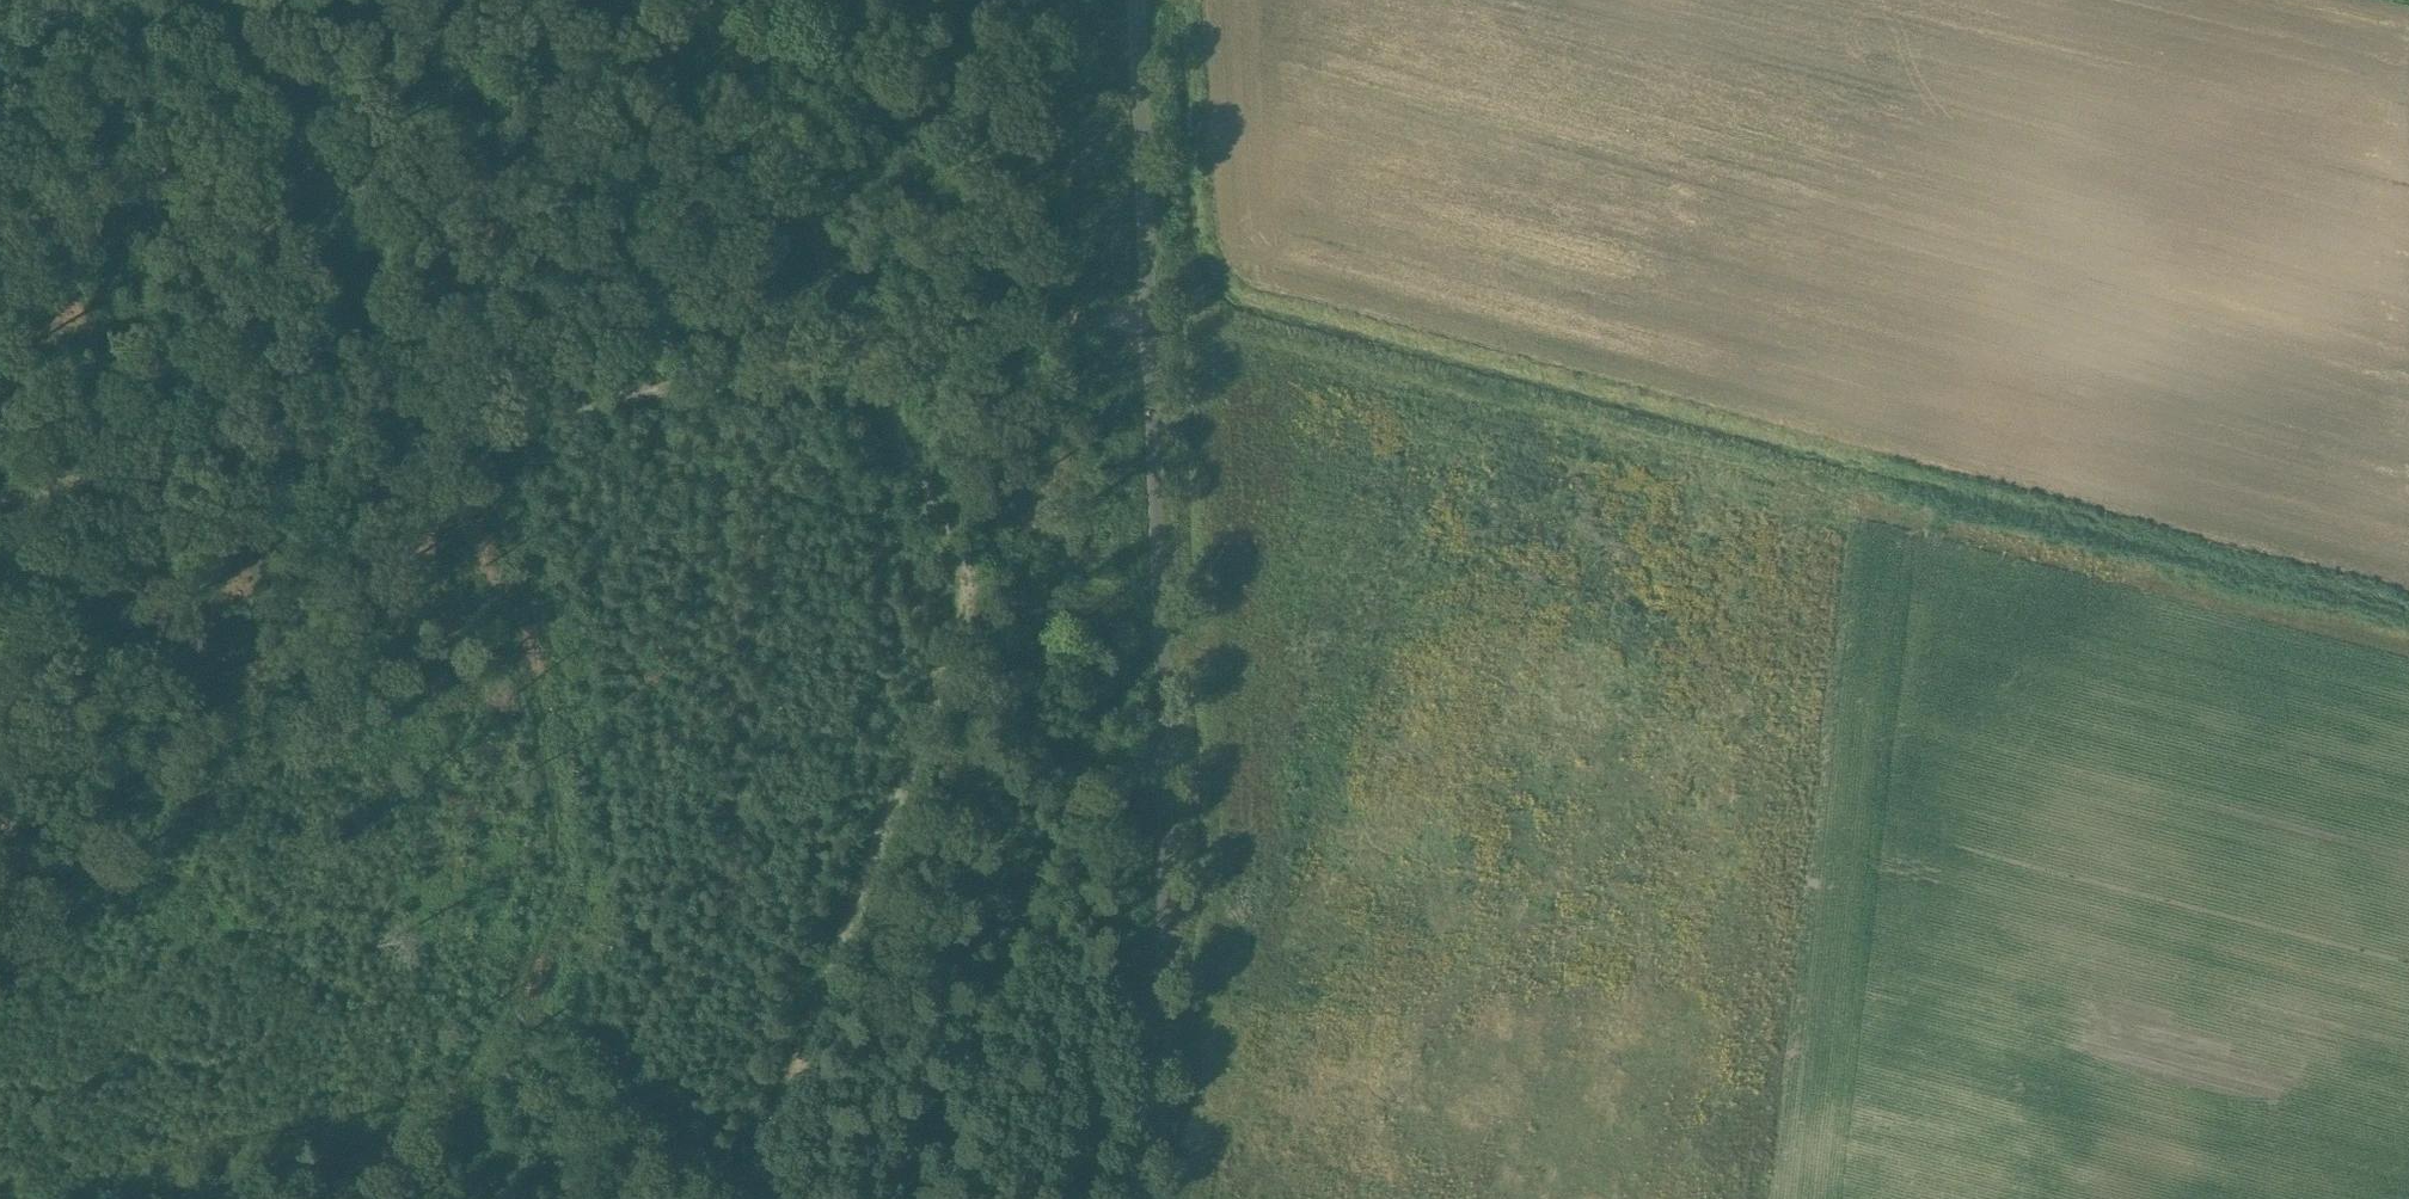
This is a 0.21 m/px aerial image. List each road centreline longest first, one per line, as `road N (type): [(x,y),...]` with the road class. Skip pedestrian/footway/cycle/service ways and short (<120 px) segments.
road 1 (track): [(689,0),(862,369),(0,508)]
road 2 (unclassified): [(1132,1198),(1181,799),(1147,0)]
road 3 (track): [(1173,586),(977,610),(862,369),(1163,320)]
road 4 (track): [(977,610),(755,1198)]

